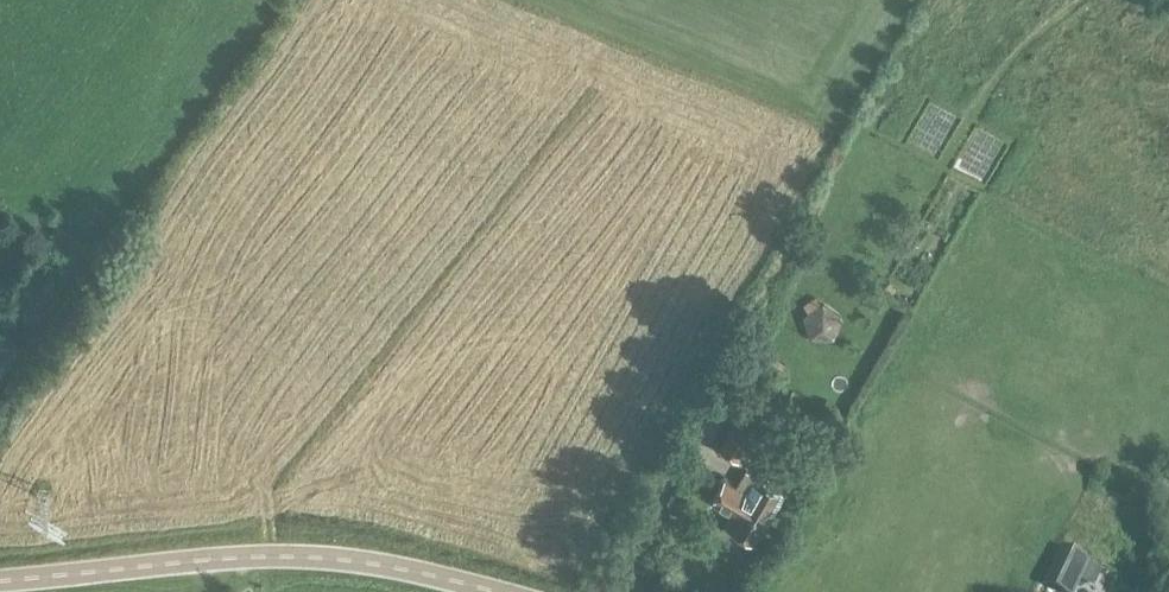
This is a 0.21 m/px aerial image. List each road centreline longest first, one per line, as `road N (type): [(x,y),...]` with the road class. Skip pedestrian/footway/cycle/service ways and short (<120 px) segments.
road 1 (residential): [(494,591),(399,565),(301,556),(0,579)]

